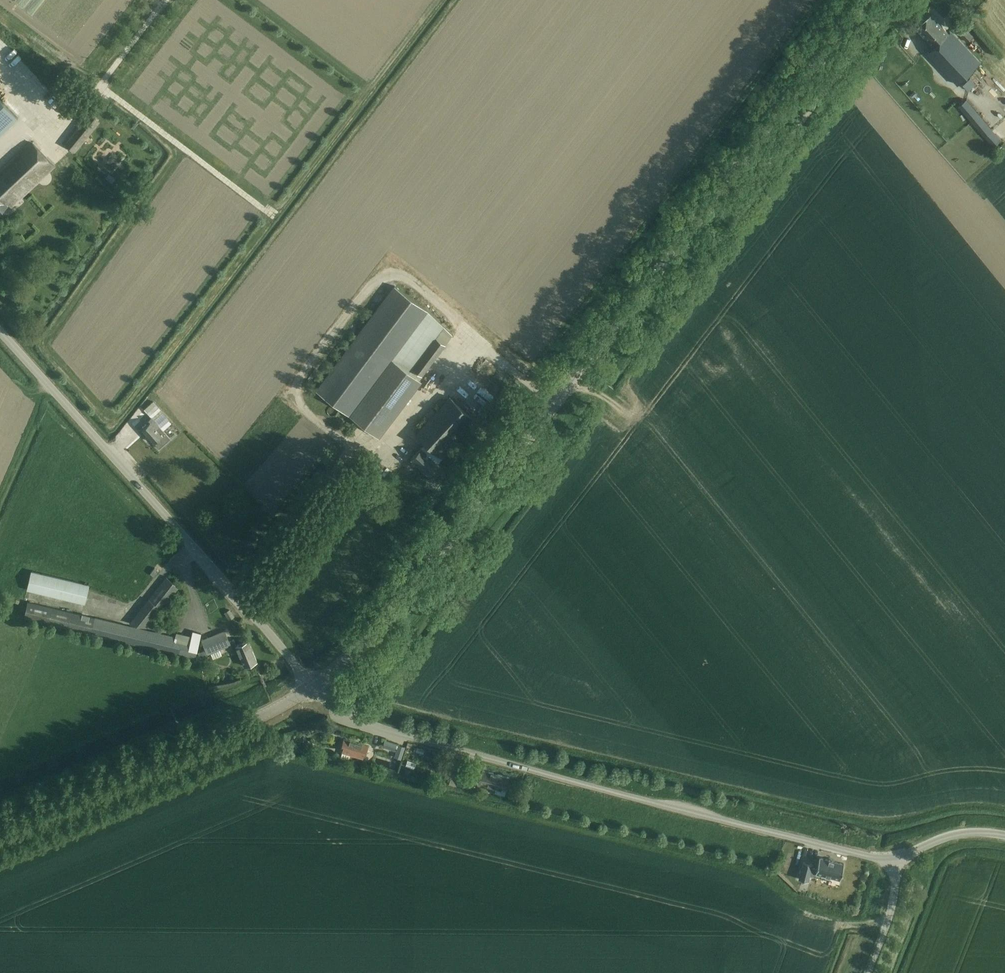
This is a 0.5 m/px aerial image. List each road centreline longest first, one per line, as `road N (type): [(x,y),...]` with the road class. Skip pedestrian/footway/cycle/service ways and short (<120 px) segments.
road 1 (unclassified): [(893,858),(436,744),(365,723),(311,688)]
road 2 (secondary): [(311,688),(405,597),(693,224)]
road 3 (unclassified): [(311,688),(0,332)]
road 4 (secondary): [(0,829),(311,688)]
road 5 (residential): [(693,224),(746,188),(896,0)]
road 6 (secondary): [(693,224),(866,0)]

